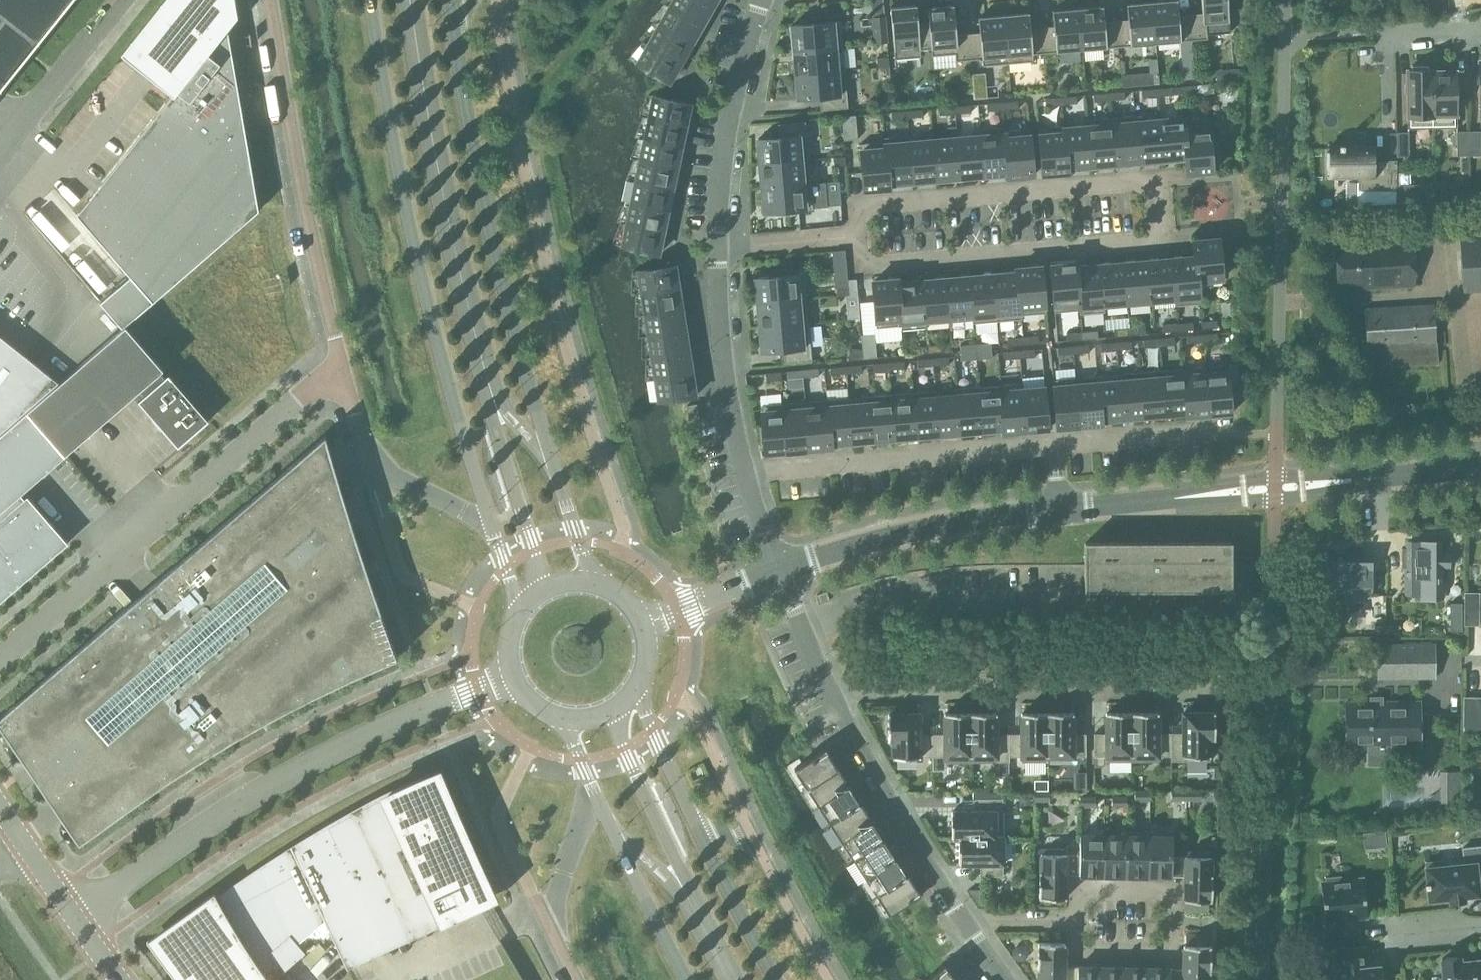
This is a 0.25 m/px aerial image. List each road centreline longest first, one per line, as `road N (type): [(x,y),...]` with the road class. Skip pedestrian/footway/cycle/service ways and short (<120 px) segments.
road 1 (residential): [(857,238),(859,268),(1161,241),(1155,180),(854,207)]
road 2 (secondary): [(597,583),(521,352),(480,183),(455,32)]
road 3 (secondary): [(369,0),(440,354),(491,525)]
road 4 (unclassified): [(513,681),(360,736),(267,786),(72,919)]
road 5 (unclassified): [(342,362),(0,658)]
road 6 (unclassified): [(270,0),(342,362)]
road 7 (residential): [(832,697),(1186,695),(1197,689)]
road 8 (residential): [(741,469),(1053,447)]
road 9 (tertiary): [(775,571),(890,537),(1060,509)]
road 10 (residential): [(1077,920),(1077,890),(1174,891),(1173,955),(1076,953)]
road 11 (residential): [(832,697),(962,923)]
road 12 (residential): [(761,0),(726,131),(718,251)]
road 13 (unclassified): [(342,362),(367,463),(491,525)]
road 14 (residential): [(718,251),(723,364),(741,469)]
road 15 (secondary): [(591,787),(689,979)]
road 16 (unclassified): [(591,787),(547,923),(575,979)]
road 17 (unclassified): [(122,0),(0,151)]
road 18 (residential): [(1053,447),(1233,434)]
road 19 (secondary): [(778,979),(696,826)]
road 20 (tertiary): [(1060,509),(1215,495)]
road 21 (residential): [(833,979),(755,845)]
road 22 (secondary): [(696,826),(637,689)]
road 23 (tertiary): [(1335,482),(1480,467)]
road 24 (tertiary): [(642,621),(775,571)]
road 25 (residential): [(1480,24),(1340,36)]
road 26 (residential): [(857,238),(718,251)]
road 27 (residential): [(775,571),(832,697)]
road 28 (tertiary): [(0,808),(72,919)]
road 29 (tertiary): [(1335,482),(1304,474),(1239,481),(1215,495)]
road 30 (tertiary): [(1215,495),(1306,495),(1335,482)]

